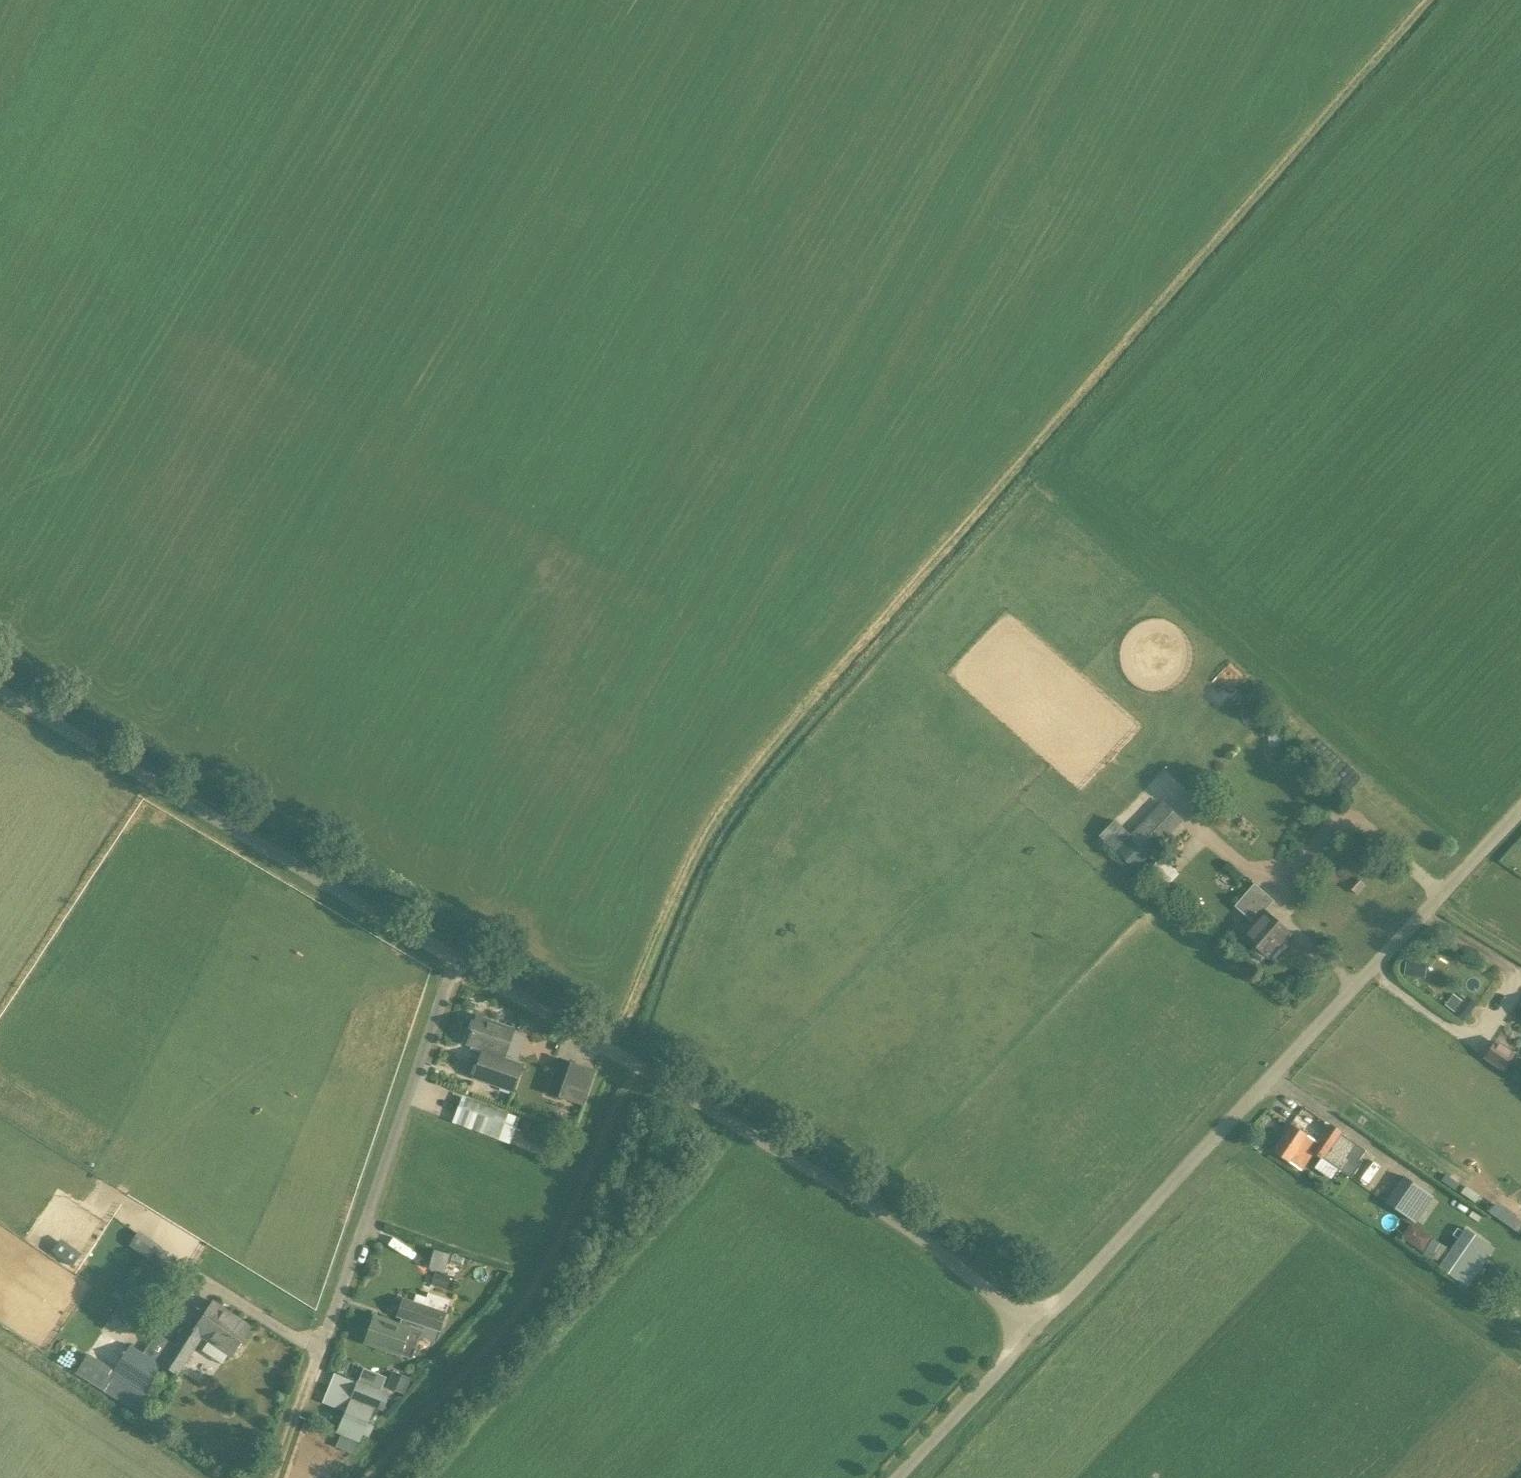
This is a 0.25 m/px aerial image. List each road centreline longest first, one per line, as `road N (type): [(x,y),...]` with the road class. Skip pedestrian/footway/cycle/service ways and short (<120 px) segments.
road 1 (unclassified): [(1031,1328),(1520,810)]
road 2 (unclassified): [(1031,1328),(905,1229),(455,962)]
road 3 (unclassified): [(455,962),(0,690)]
road 4 (unclassified): [(315,1369),(455,962)]
road 5 (track): [(1520,1350),(1212,1140)]
road 6 (unclassified): [(897,1477),(1031,1328)]

